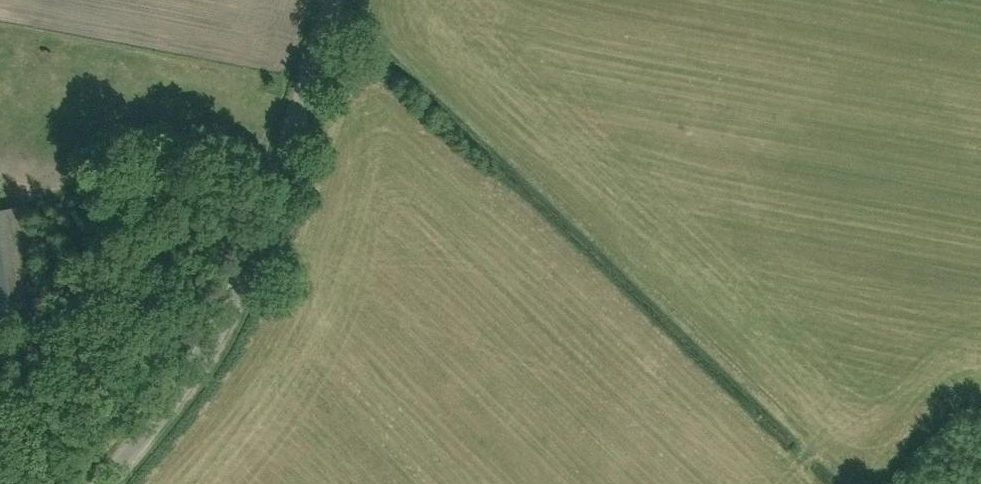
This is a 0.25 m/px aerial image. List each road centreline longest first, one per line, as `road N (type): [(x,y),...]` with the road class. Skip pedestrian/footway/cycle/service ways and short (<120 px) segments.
road 1 (unclassified): [(87,483),(158,405),(205,328),(262,202),(331,0)]

